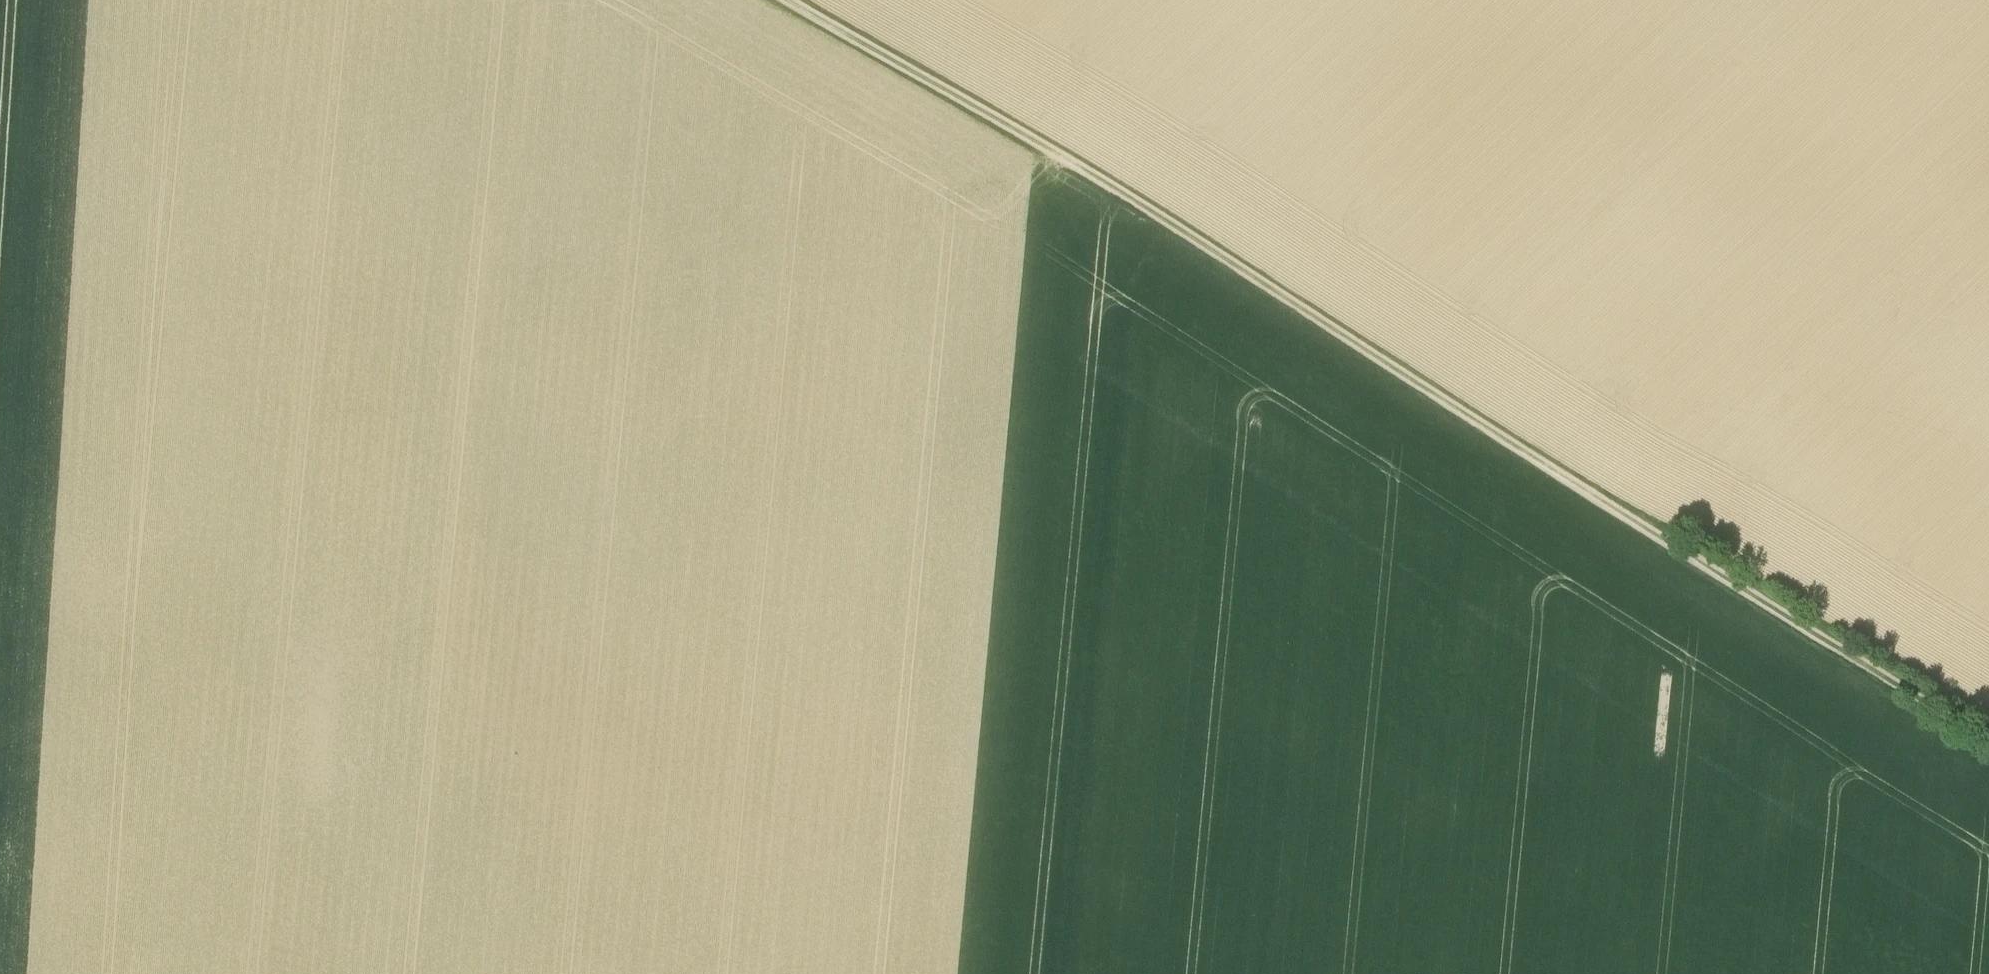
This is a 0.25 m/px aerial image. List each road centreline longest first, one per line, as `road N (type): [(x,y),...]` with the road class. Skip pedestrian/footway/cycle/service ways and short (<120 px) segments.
road 1 (track): [(788,0),(1098,179),(1988,740)]

